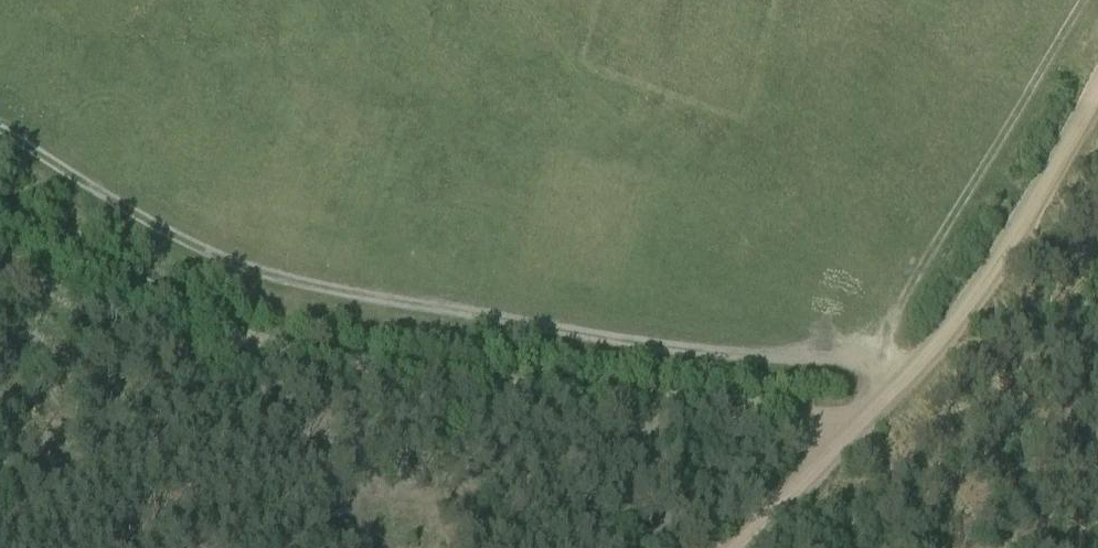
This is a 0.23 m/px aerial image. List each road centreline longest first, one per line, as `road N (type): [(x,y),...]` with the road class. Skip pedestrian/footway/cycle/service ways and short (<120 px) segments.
road 1 (track): [(0,131),(205,250),(253,269),(620,340),(770,356),(857,353),(885,360),(899,375)]
road 2 (track): [(0,219),(208,331),(340,366),(856,415)]
road 3 (track): [(1097,88),(944,333),(729,547)]
road 4 (track): [(885,360),(902,300),(1084,0)]

